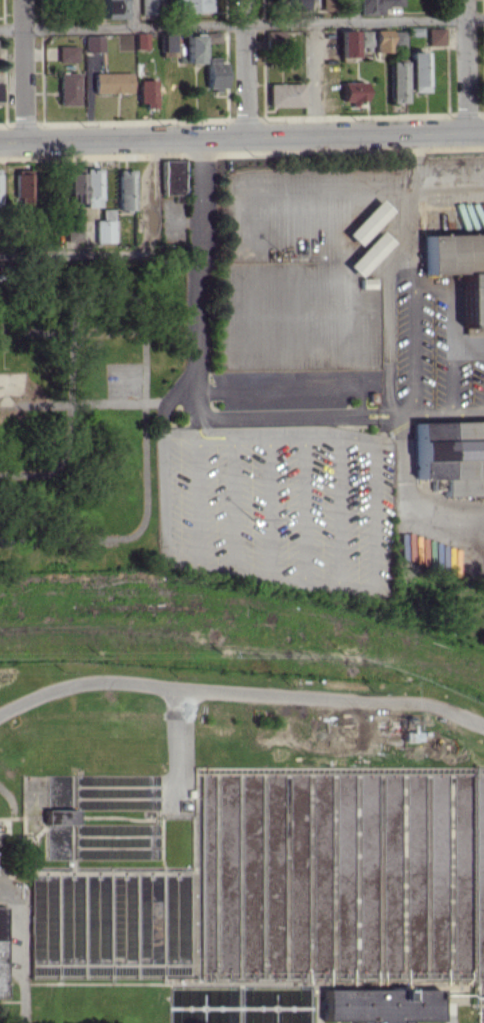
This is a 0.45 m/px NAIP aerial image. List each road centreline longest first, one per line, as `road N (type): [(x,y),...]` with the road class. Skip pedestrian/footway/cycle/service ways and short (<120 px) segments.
road 1 (tertiary): [(0,141),(483,132)]
road 2 (residential): [(0,266),(148,264),(151,138)]
road 3 (residential): [(23,0),(24,141)]
road 4 (residential): [(246,0),(247,136)]
road 5 (residential): [(472,0),(474,132)]

